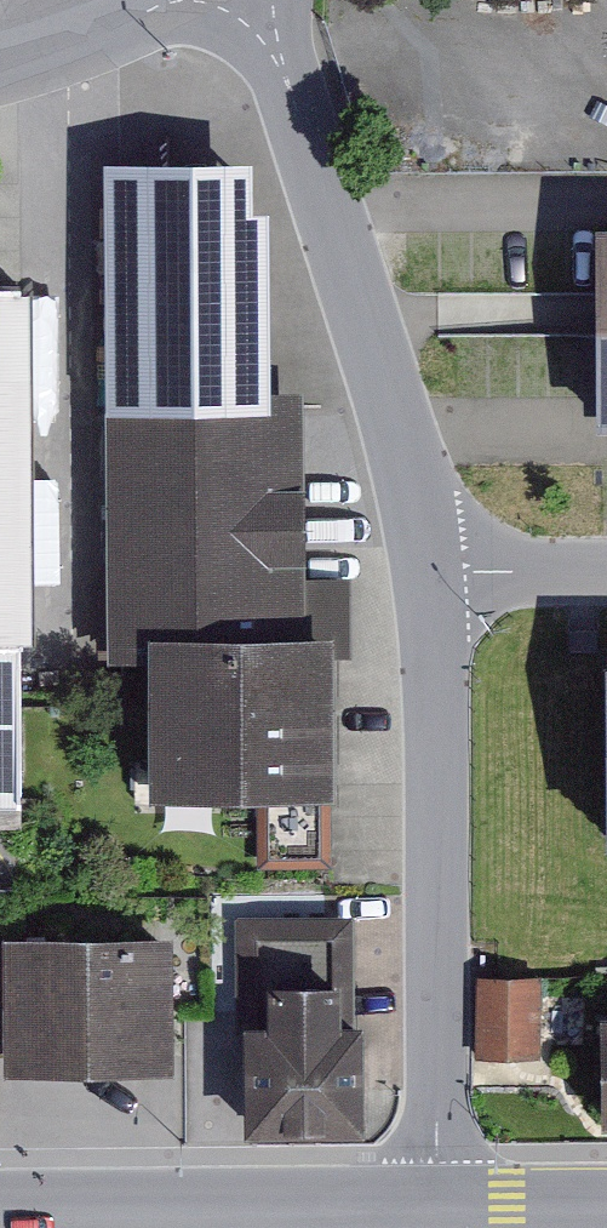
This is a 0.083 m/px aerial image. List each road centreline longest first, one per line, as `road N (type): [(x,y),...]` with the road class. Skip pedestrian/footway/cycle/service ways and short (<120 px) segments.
road 1 (residential): [(438,570),(438,1202)]
road 2 (residential): [(250,0),(286,78),(438,570)]
road 3 (tertiary): [(438,1202),(0,1206)]
road 4 (residential): [(0,59),(183,0)]
road 5 (tertiary): [(606,1200),(438,1202)]
road 6 (residential): [(438,570),(606,570)]

